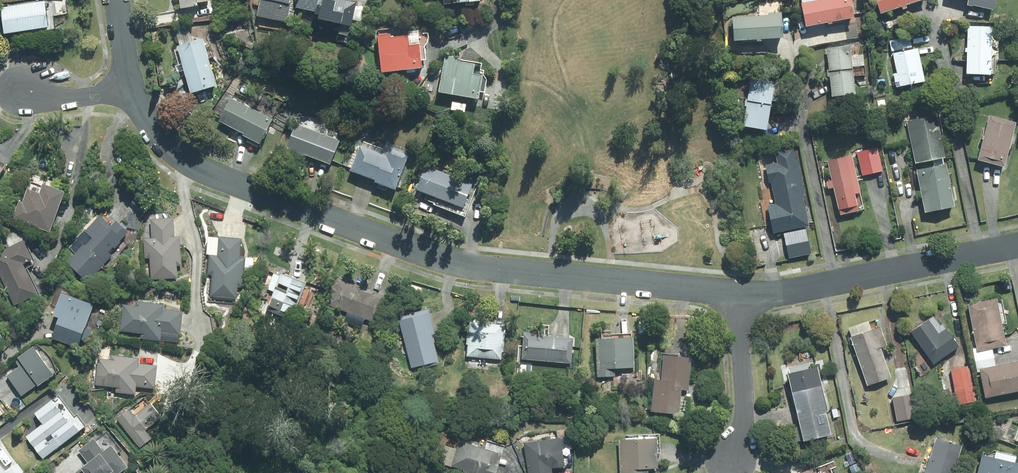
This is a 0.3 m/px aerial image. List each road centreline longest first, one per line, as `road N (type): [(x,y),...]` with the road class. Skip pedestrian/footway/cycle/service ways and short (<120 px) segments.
road 1 (residential): [(132,87),(167,144),(207,172),(459,267),(738,294)]
road 2 (residential): [(738,294),(766,295),(1017,245)]
road 3 (residential): [(729,465),(744,421),(738,294)]

